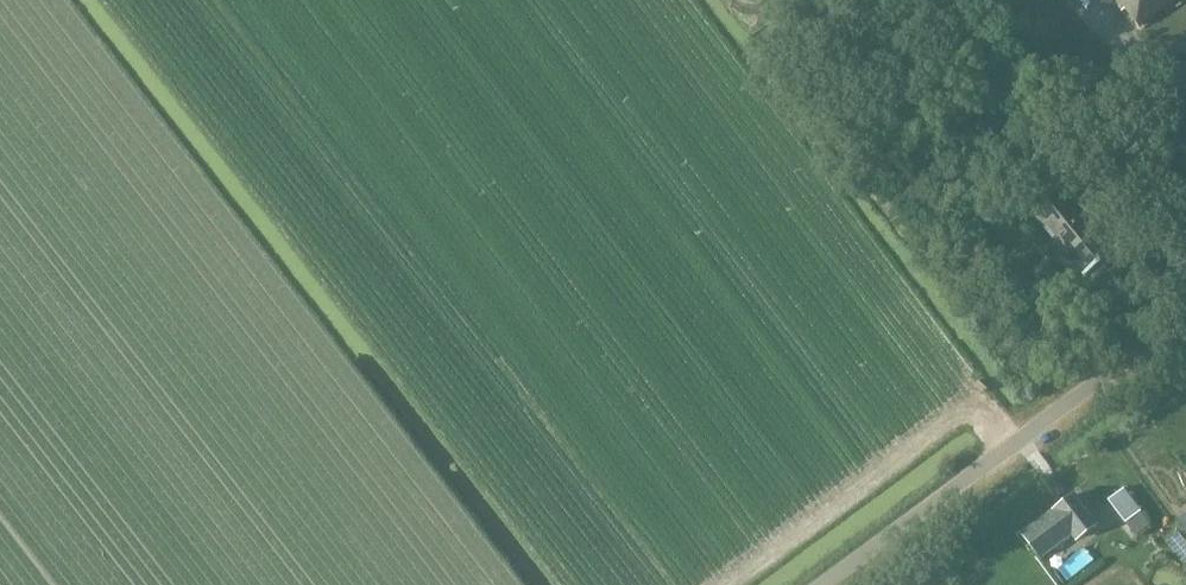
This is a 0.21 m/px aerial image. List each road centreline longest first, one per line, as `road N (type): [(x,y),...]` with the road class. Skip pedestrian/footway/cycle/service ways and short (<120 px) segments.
road 1 (unclassified): [(822,584),(1185,315)]

